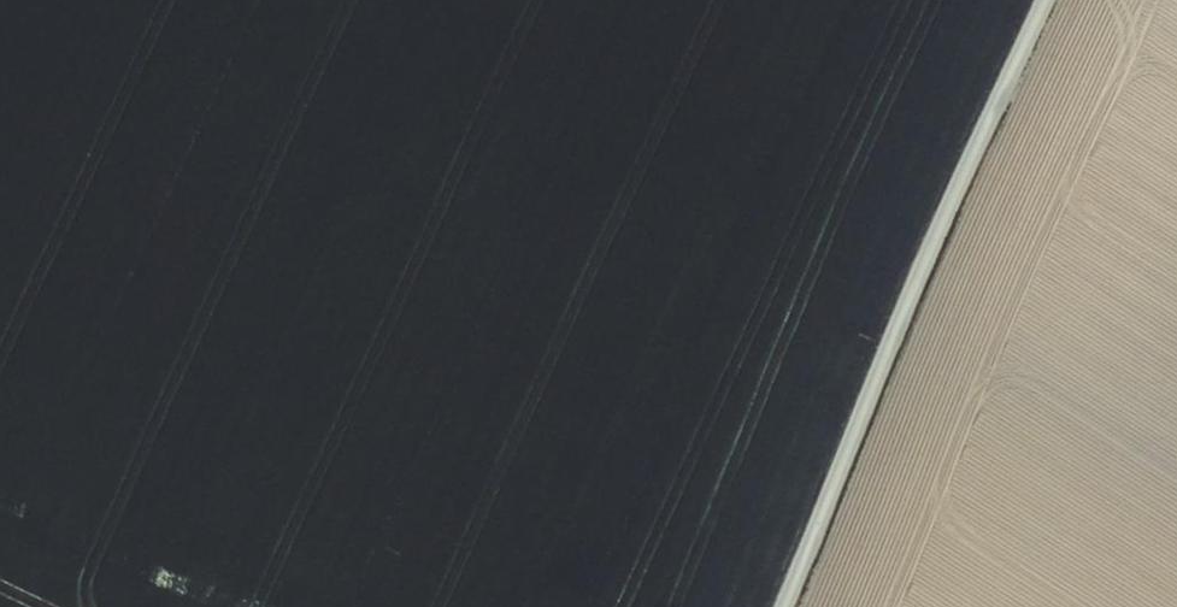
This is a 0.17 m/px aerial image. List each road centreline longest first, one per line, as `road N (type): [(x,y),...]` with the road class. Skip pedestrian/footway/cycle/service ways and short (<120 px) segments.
road 1 (residential): [(778,606),(1046,0)]

